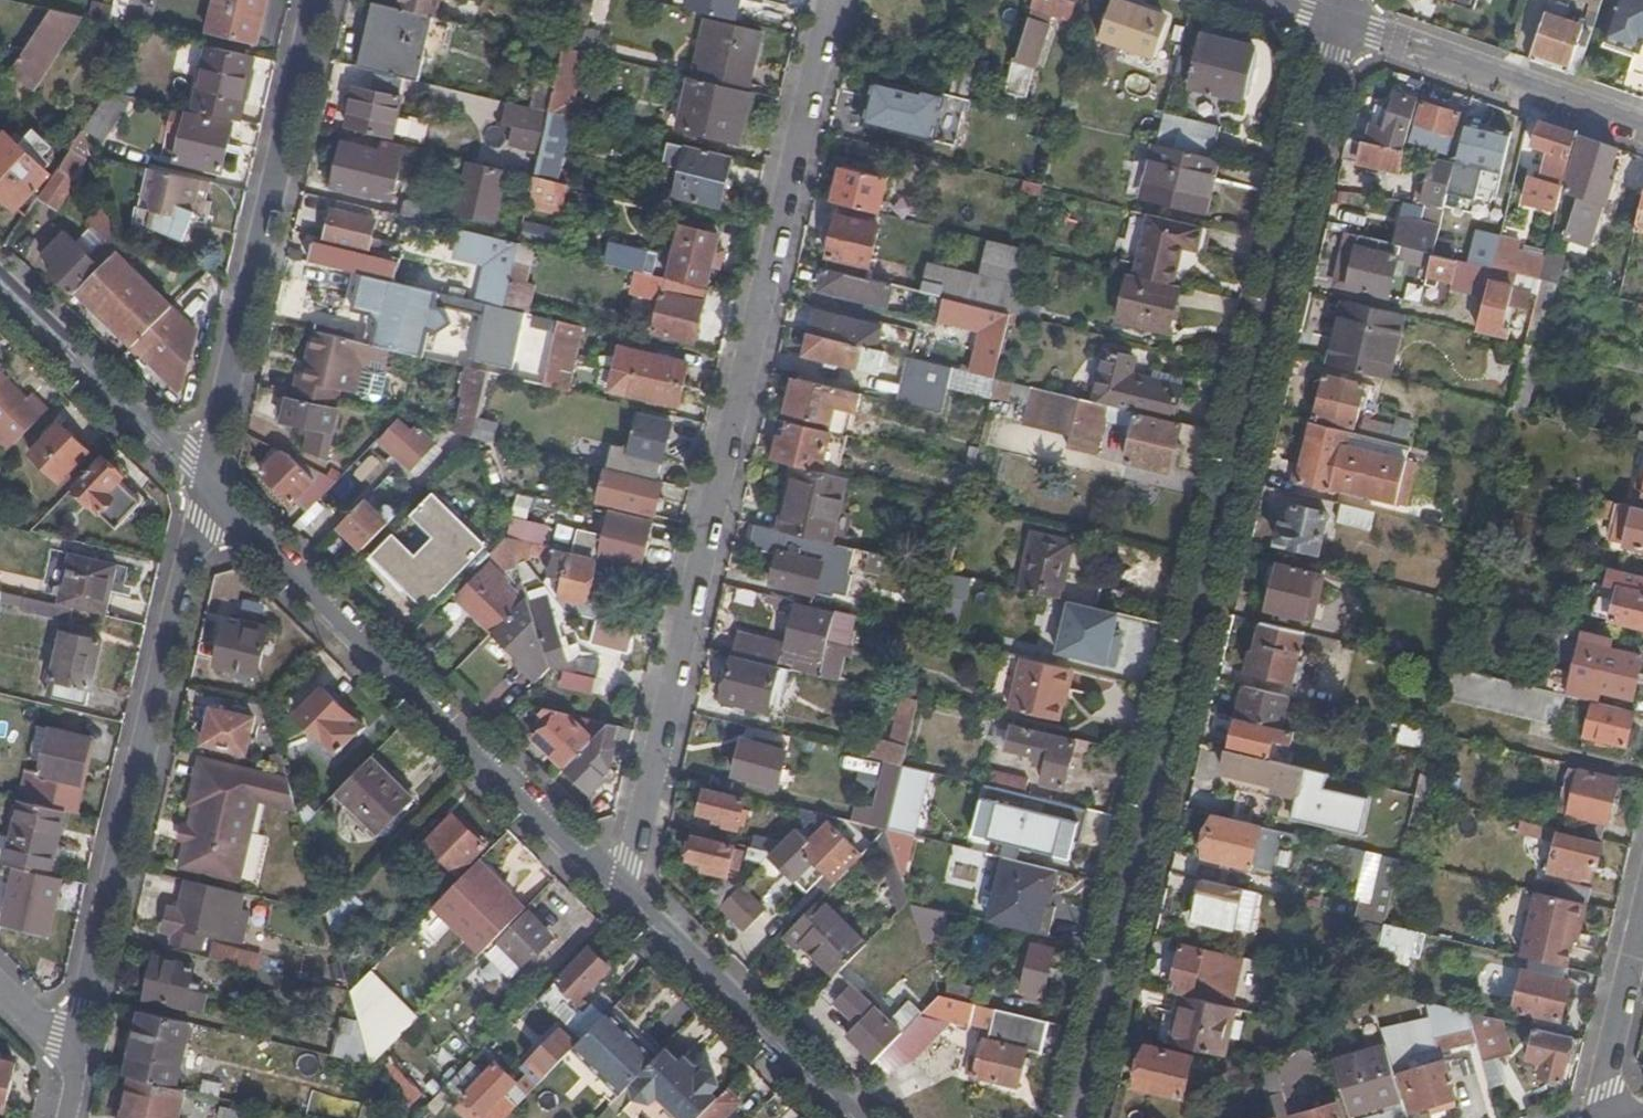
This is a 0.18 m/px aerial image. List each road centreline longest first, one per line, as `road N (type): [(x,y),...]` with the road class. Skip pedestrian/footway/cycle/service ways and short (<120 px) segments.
road 1 (residential): [(1072,1117),(1341,22)]
road 2 (residential): [(831,0),(621,888)]
road 3 (residential): [(72,1055),(205,489)]
road 4 (tertiary): [(205,489),(621,888)]
road 5 (residential): [(205,489),(320,0)]
road 6 (tertiary): [(621,888),(853,1117)]
road 7 (tertiary): [(1642,126),(1341,22)]
road 8 (tertiary): [(0,290),(205,489)]
road 9 (residential): [(1642,929),(1609,1071),(1613,1117)]

